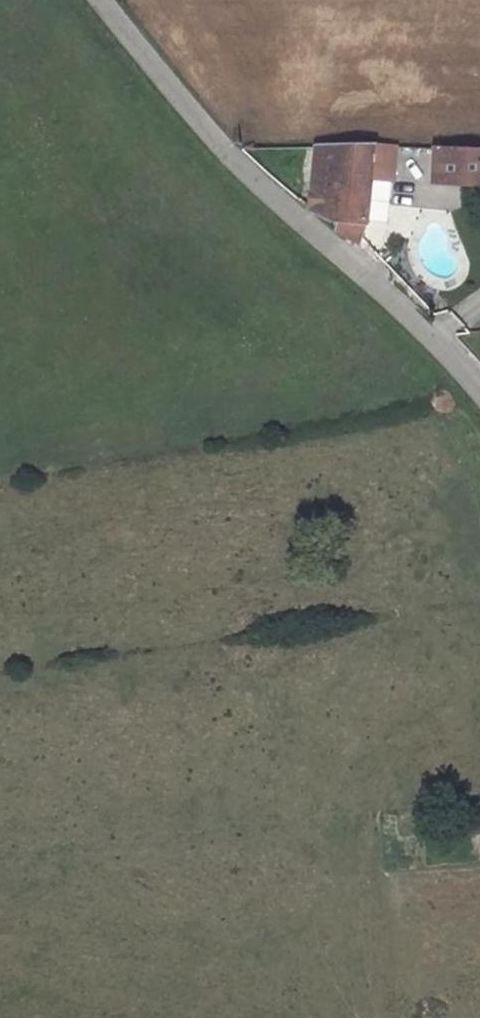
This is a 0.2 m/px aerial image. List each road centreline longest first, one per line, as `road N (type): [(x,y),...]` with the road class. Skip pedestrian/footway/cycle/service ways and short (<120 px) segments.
road 1 (unclassified): [(100,0),(236,159),(434,338),(479,391)]

